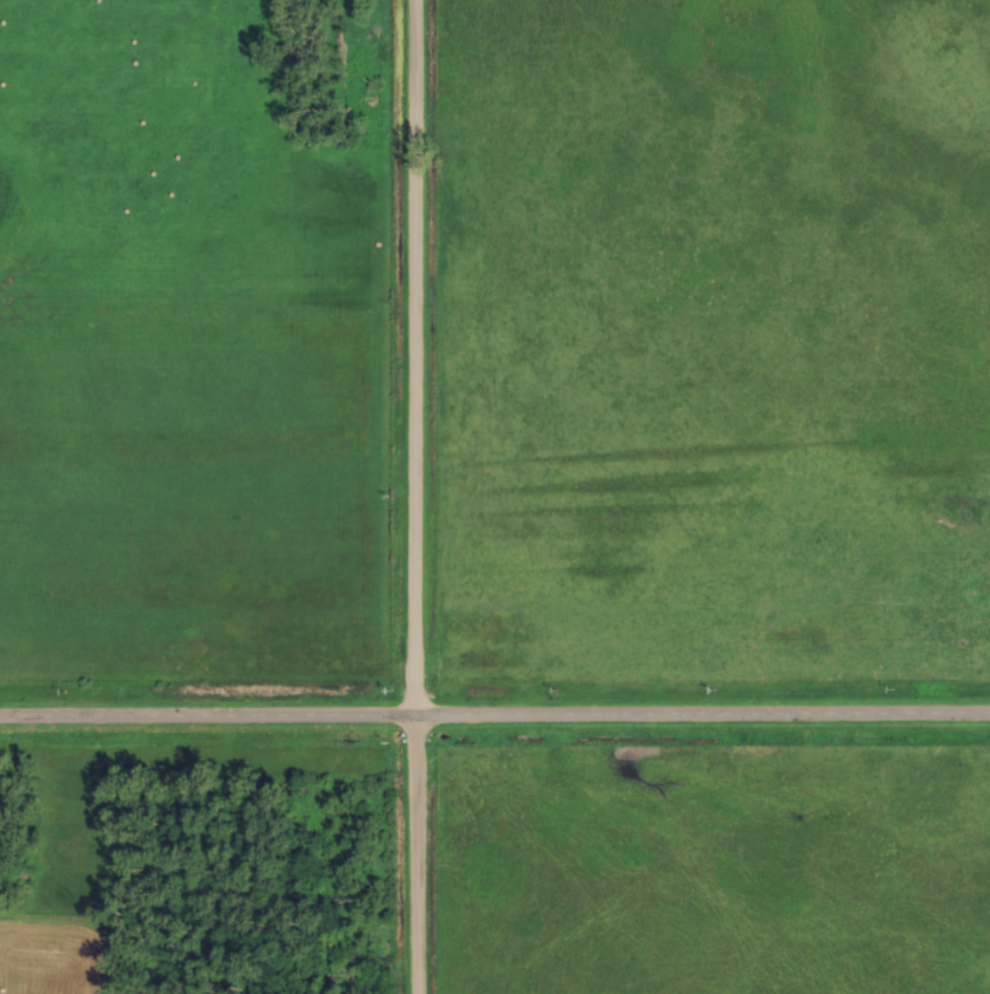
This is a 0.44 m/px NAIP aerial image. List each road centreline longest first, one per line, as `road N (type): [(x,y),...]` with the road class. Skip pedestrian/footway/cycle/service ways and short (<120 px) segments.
road 1 (residential): [(414,0),(418,993)]
road 2 (tertiary): [(0,722),(989,719)]

